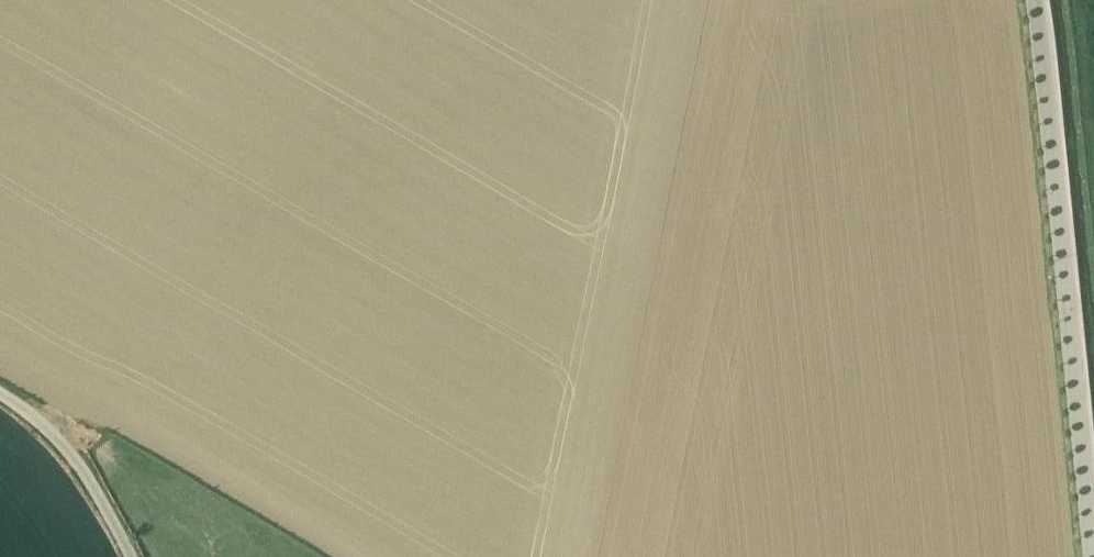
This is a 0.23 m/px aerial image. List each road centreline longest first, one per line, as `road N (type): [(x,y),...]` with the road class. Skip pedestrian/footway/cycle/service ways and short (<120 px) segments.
road 1 (unclassified): [(1093,553),(1030,0)]
road 2 (unclassified): [(0,385),(50,425),(136,556)]

